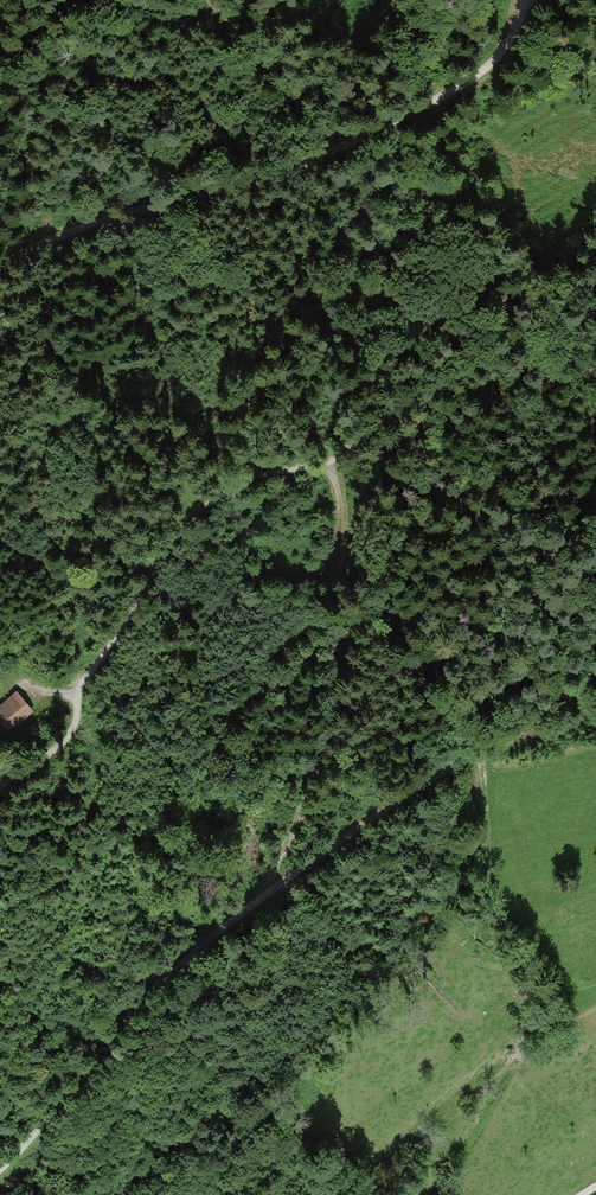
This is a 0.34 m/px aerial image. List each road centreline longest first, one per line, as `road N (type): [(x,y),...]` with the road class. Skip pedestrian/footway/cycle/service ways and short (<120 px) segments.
road 1 (track): [(0,788),(73,736),(87,679),(174,539),(211,500),(265,472),(335,460),(374,420),(535,328),(595,310)]
road 2 (track): [(595,674),(399,799),(191,955),(0,1169)]
road 3 (track): [(0,270),(103,220),(256,178),(373,131),(496,58),(522,0)]
road 4 (track): [(262,898),(332,732),(327,626),(337,552),(335,460)]

